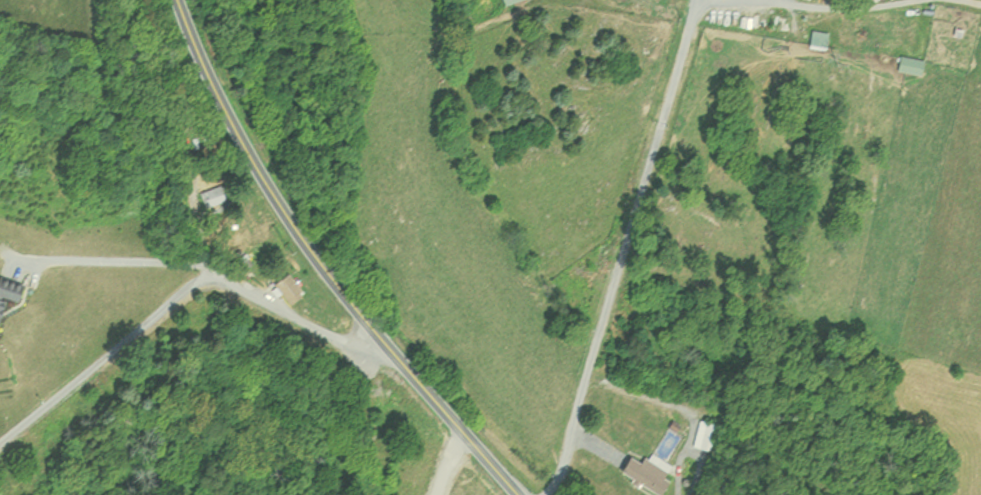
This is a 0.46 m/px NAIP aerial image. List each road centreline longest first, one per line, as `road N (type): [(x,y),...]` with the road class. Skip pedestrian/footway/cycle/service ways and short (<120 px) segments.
road 1 (secondary): [(380,352),(252,167),(171,0)]
road 2 (secondary): [(514,494),(380,352)]

